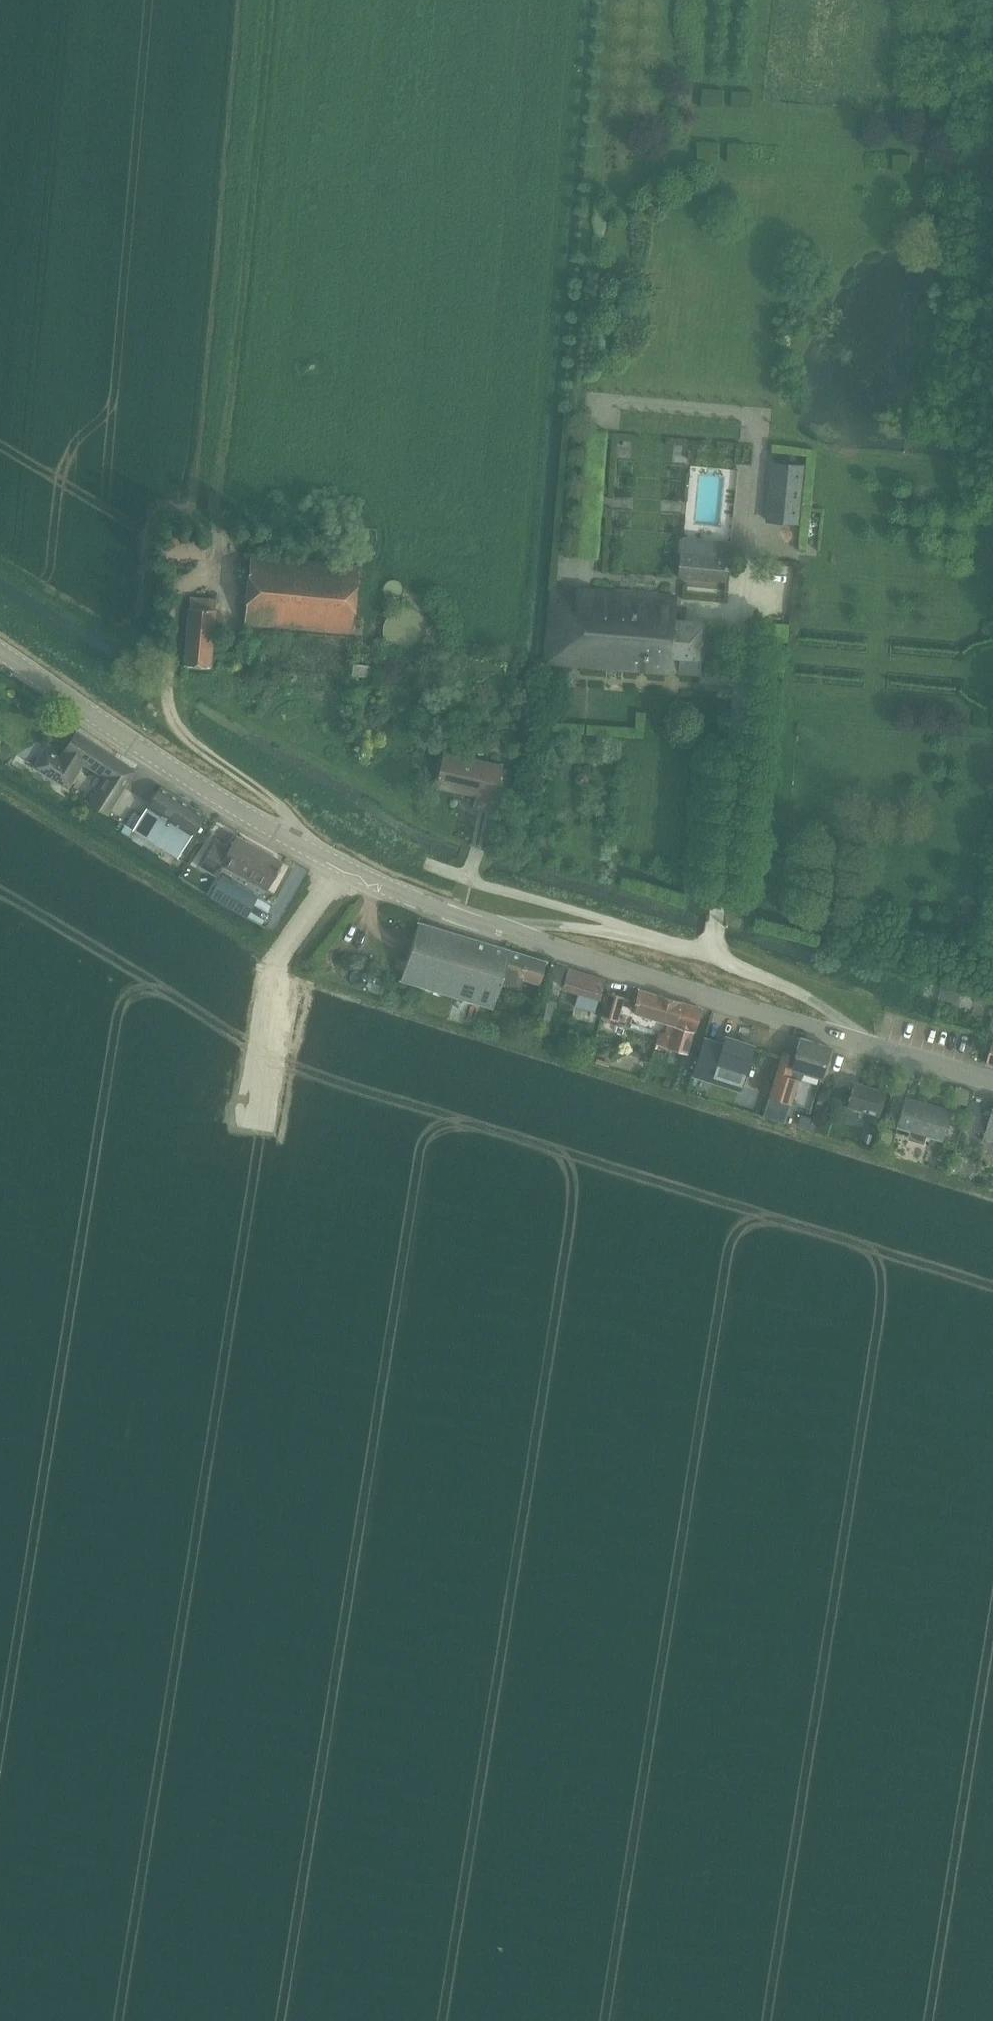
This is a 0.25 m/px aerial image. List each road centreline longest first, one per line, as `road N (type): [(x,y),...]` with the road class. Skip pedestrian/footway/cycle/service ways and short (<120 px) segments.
road 1 (tertiary): [(992,1084),(502,933),(376,885),(231,807),(0,651)]
road 2 (unclassified): [(488,833),(471,883),(716,955),(746,593)]

